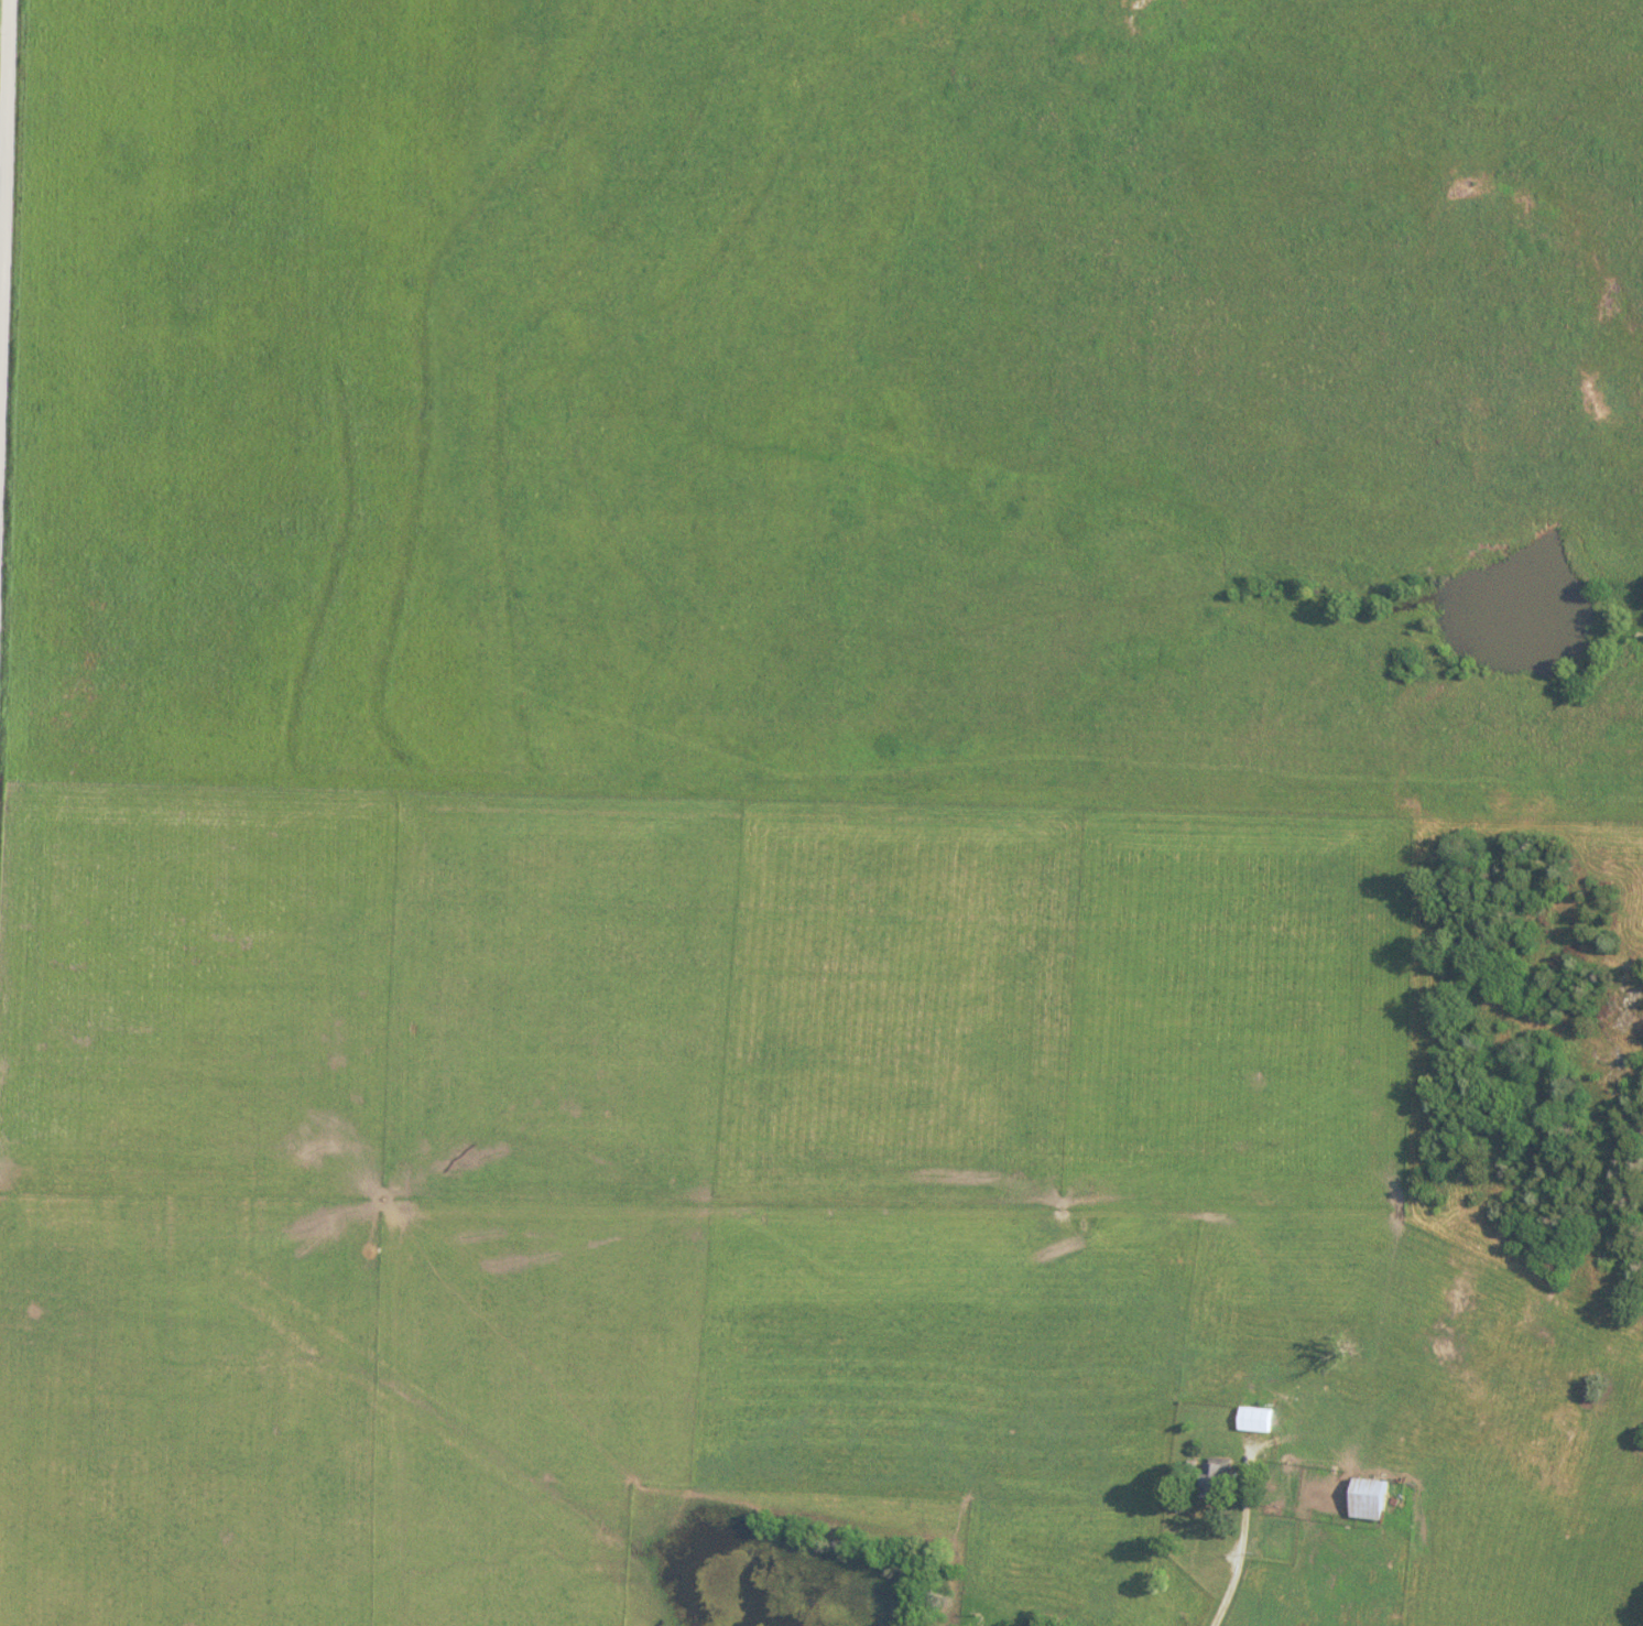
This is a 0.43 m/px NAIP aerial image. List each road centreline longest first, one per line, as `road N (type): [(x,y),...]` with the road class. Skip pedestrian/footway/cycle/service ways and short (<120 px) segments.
road 1 (residential): [(0,371),(11,0)]

